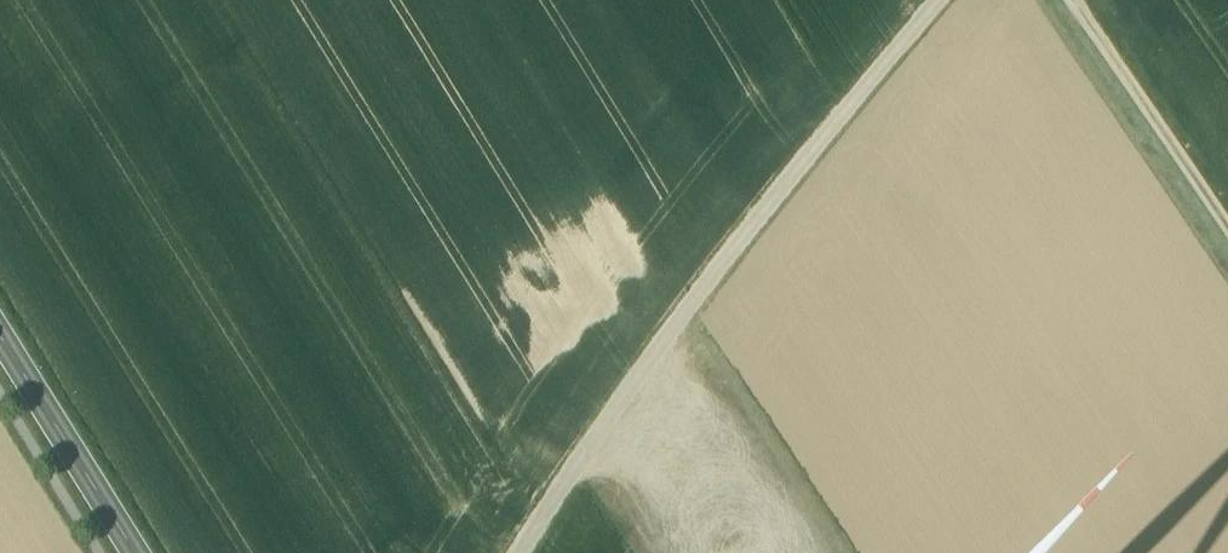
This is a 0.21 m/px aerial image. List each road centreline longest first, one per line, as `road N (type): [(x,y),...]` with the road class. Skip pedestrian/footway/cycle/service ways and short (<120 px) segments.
road 1 (track): [(521,552),(689,306),(941,0)]
road 2 (track): [(1227,228),(1073,0)]
road 3 (secondary): [(140,552),(0,328)]

